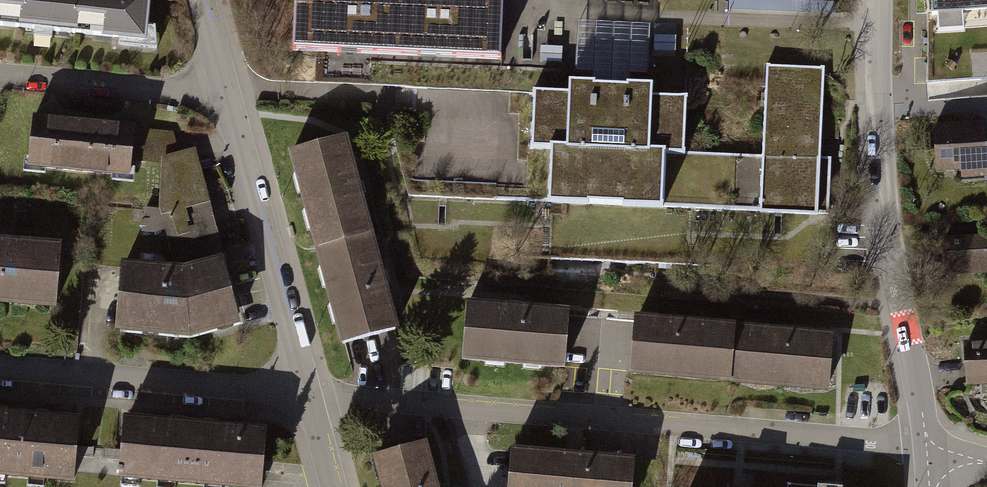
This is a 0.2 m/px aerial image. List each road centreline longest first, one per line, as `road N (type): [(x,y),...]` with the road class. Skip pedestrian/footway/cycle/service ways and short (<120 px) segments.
road 1 (residential): [(927,447),(307,393)]
road 2 (residential): [(880,0),(884,215),(927,447)]
road 3 (residential): [(227,95),(307,393)]
road 4 (residential): [(307,393),(0,367)]
road 5 (residential): [(0,73),(227,95)]

